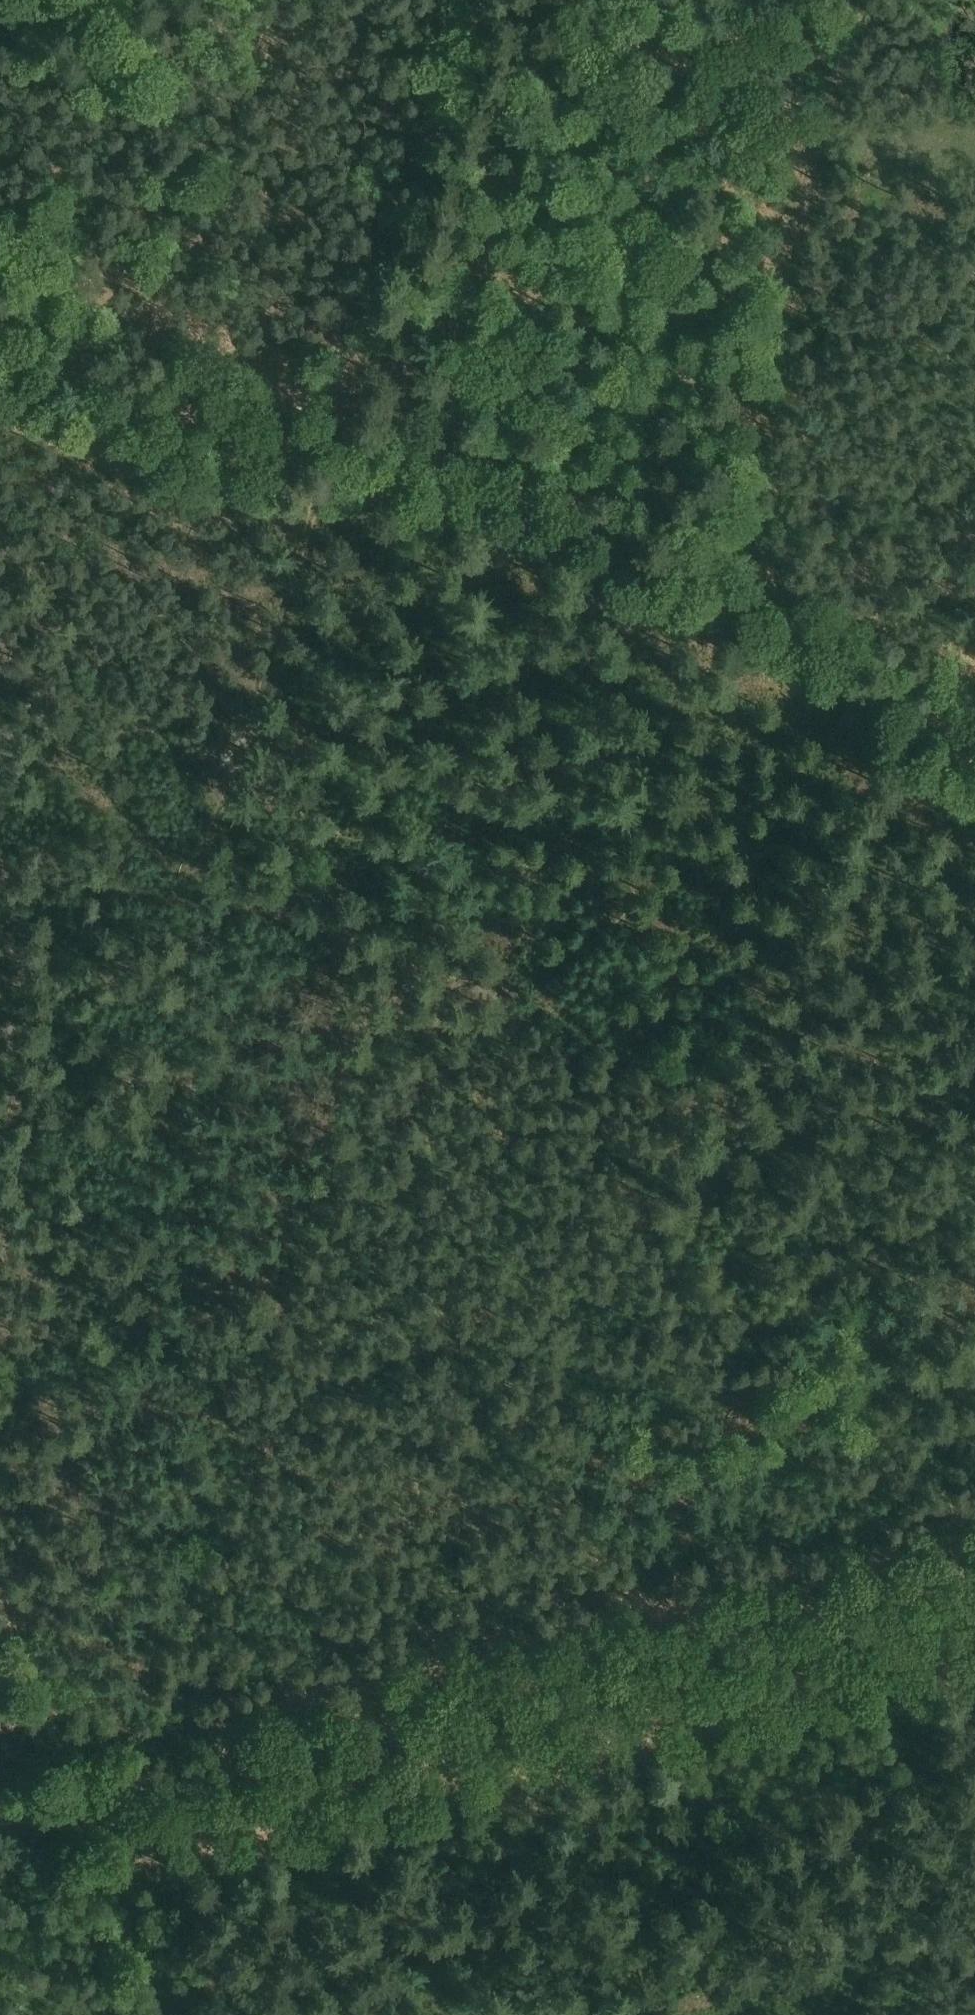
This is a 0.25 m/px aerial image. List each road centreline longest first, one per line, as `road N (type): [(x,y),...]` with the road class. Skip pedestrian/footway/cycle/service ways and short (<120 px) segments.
road 1 (track): [(0,333),(974,736)]
road 2 (tertiary): [(0,1816),(181,1790),(974,1598)]
road 3 (track): [(79,1808),(0,1598)]

